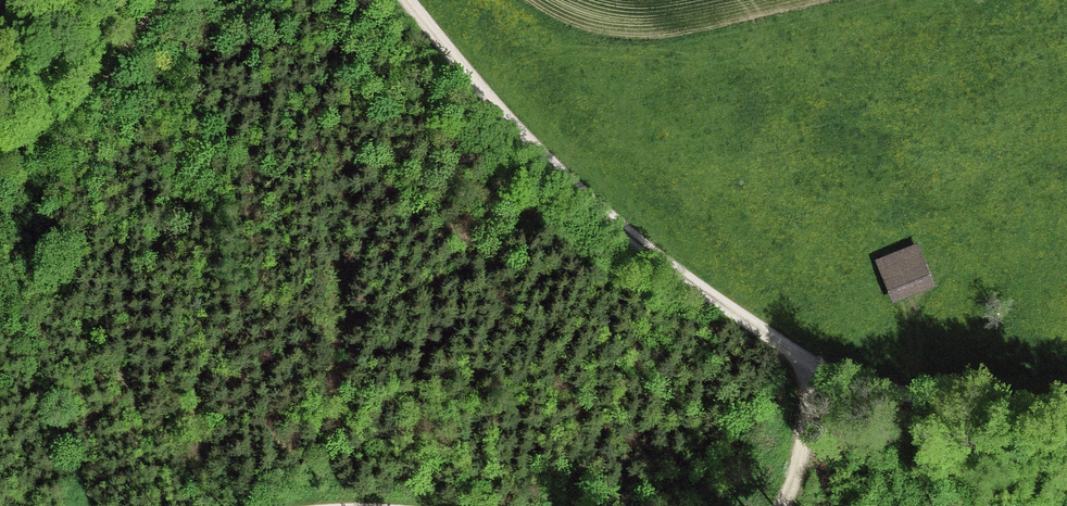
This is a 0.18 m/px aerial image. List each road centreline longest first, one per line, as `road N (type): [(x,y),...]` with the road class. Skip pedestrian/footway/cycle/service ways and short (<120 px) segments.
road 1 (track): [(412,0),(482,90),(621,231),(810,364)]
road 2 (track): [(810,364),(917,396),(1066,426)]
road 3 (track): [(155,0),(133,39),(60,118),(0,149)]
road 4 (track): [(810,364),(804,425),(780,505)]

